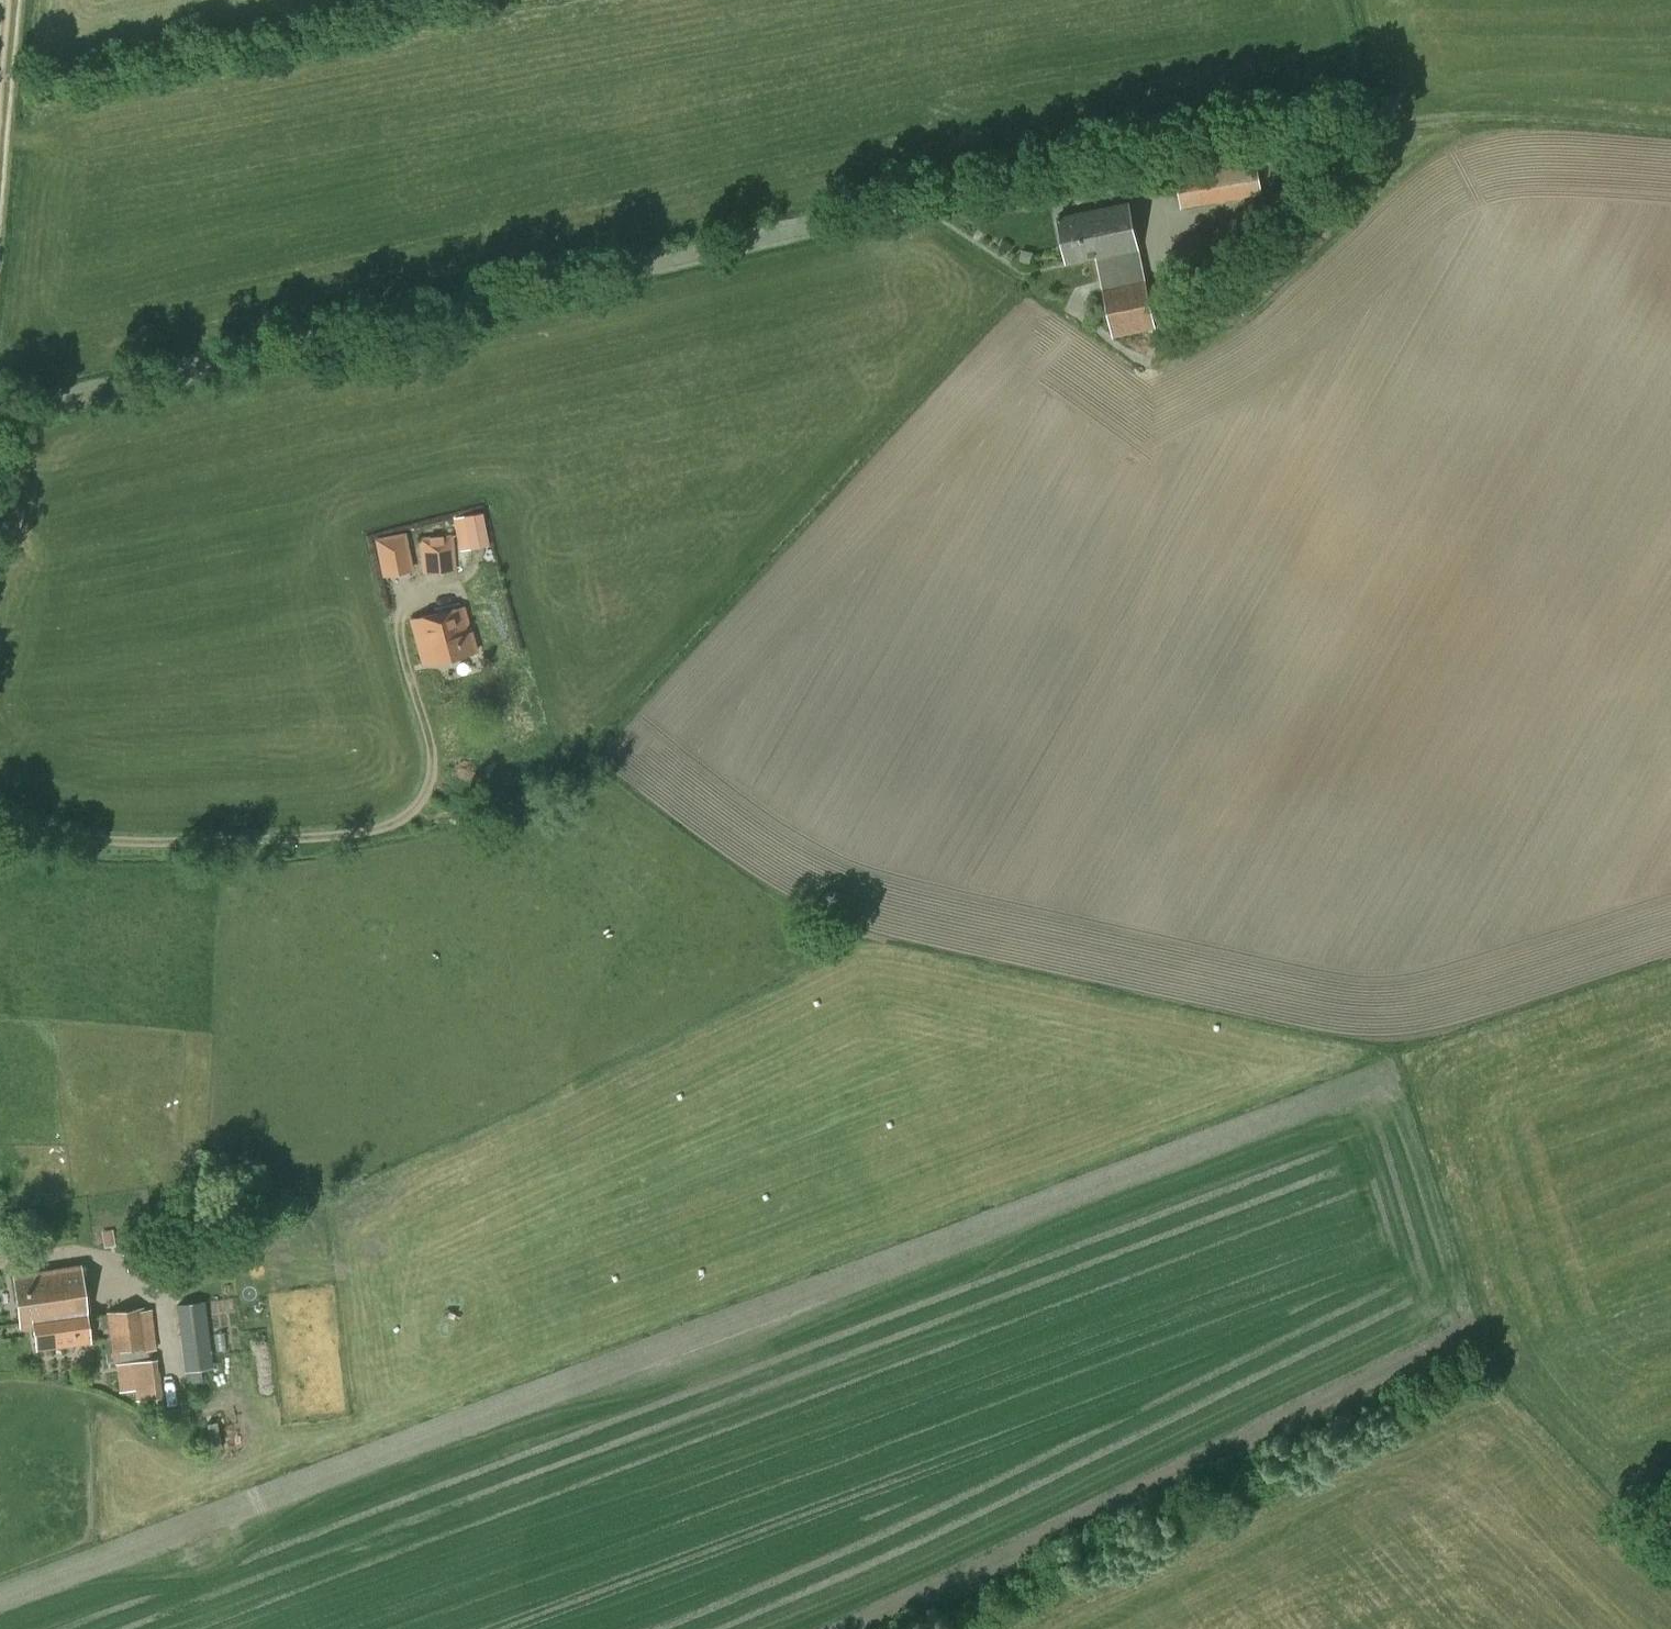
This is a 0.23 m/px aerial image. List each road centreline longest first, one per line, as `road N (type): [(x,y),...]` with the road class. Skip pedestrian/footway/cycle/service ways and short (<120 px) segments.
road 1 (unclassified): [(0,410),(958,180),(1127,148),(1482,112),(1670,112)]

